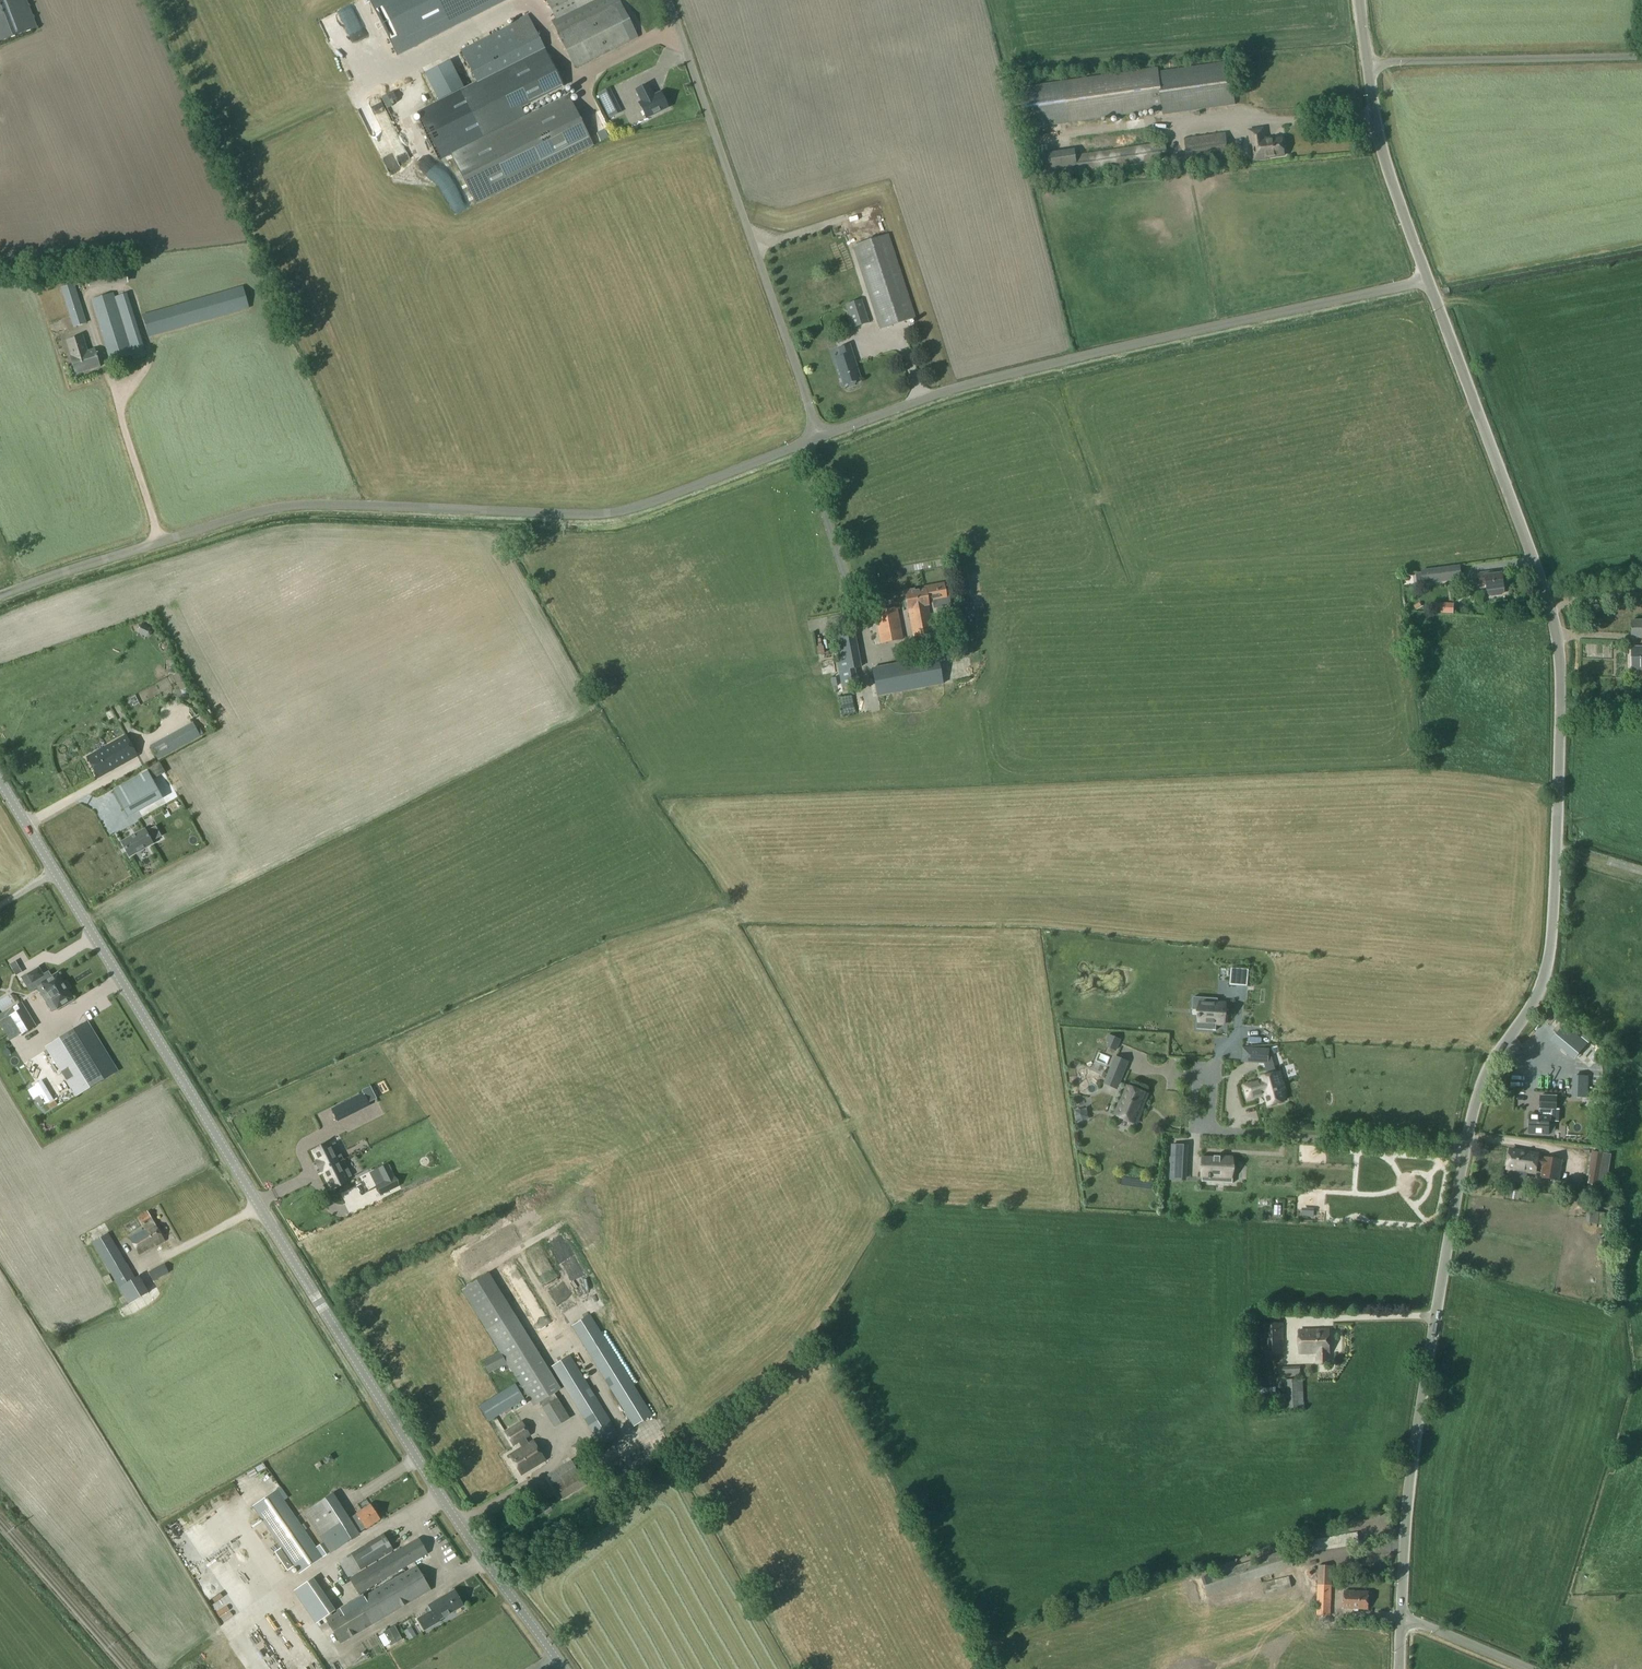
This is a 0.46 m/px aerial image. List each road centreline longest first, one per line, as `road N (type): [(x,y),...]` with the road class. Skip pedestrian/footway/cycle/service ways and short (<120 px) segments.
road 1 (unclassified): [(1401,1618),(1413,1447),(1479,1076),(1539,974),(1545,944),(1554,638),(1428,281)]
road 2 (unclassified): [(562,1668),(397,1427),(0,783)]
road 3 (unclassified): [(0,601),(231,521),(301,509),(614,515),(816,439)]
road 4 (unclassified): [(816,439),(942,393),(1428,281)]
road 5 (unclassified): [(816,439),(669,0)]
road 6 (unclassified): [(1367,68),(1641,57)]
road 7 (unclassified): [(1428,281),(1377,136),(1367,68)]
road 8 (unclassified): [(1528,1668),(1401,1618)]

